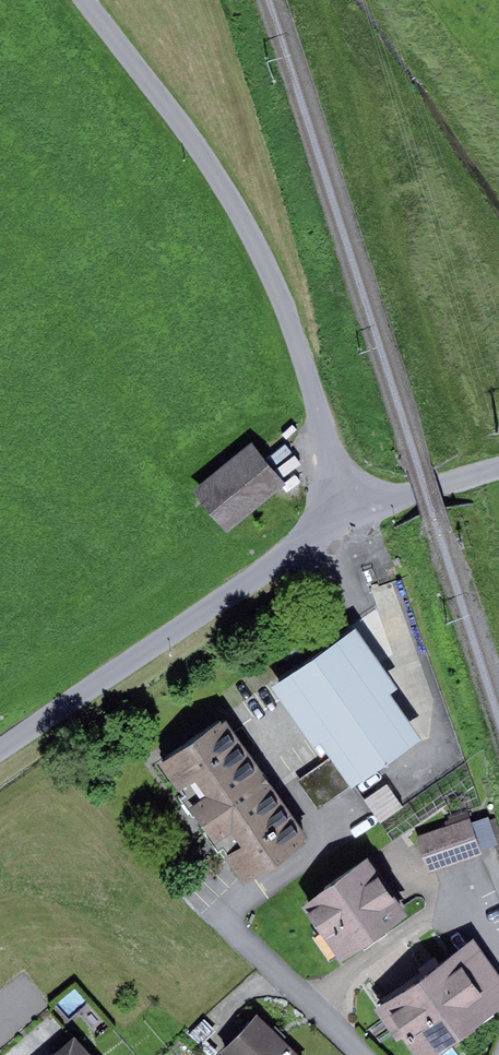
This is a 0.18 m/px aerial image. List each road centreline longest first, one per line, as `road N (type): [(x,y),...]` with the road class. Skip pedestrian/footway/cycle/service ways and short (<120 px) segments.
road 1 (track): [(343,517),(293,330),(252,239),(202,153),(85,0)]
road 2 (unclassified): [(498,467),(343,517),(0,750)]
road 3 (residential): [(367,1054),(221,919)]

